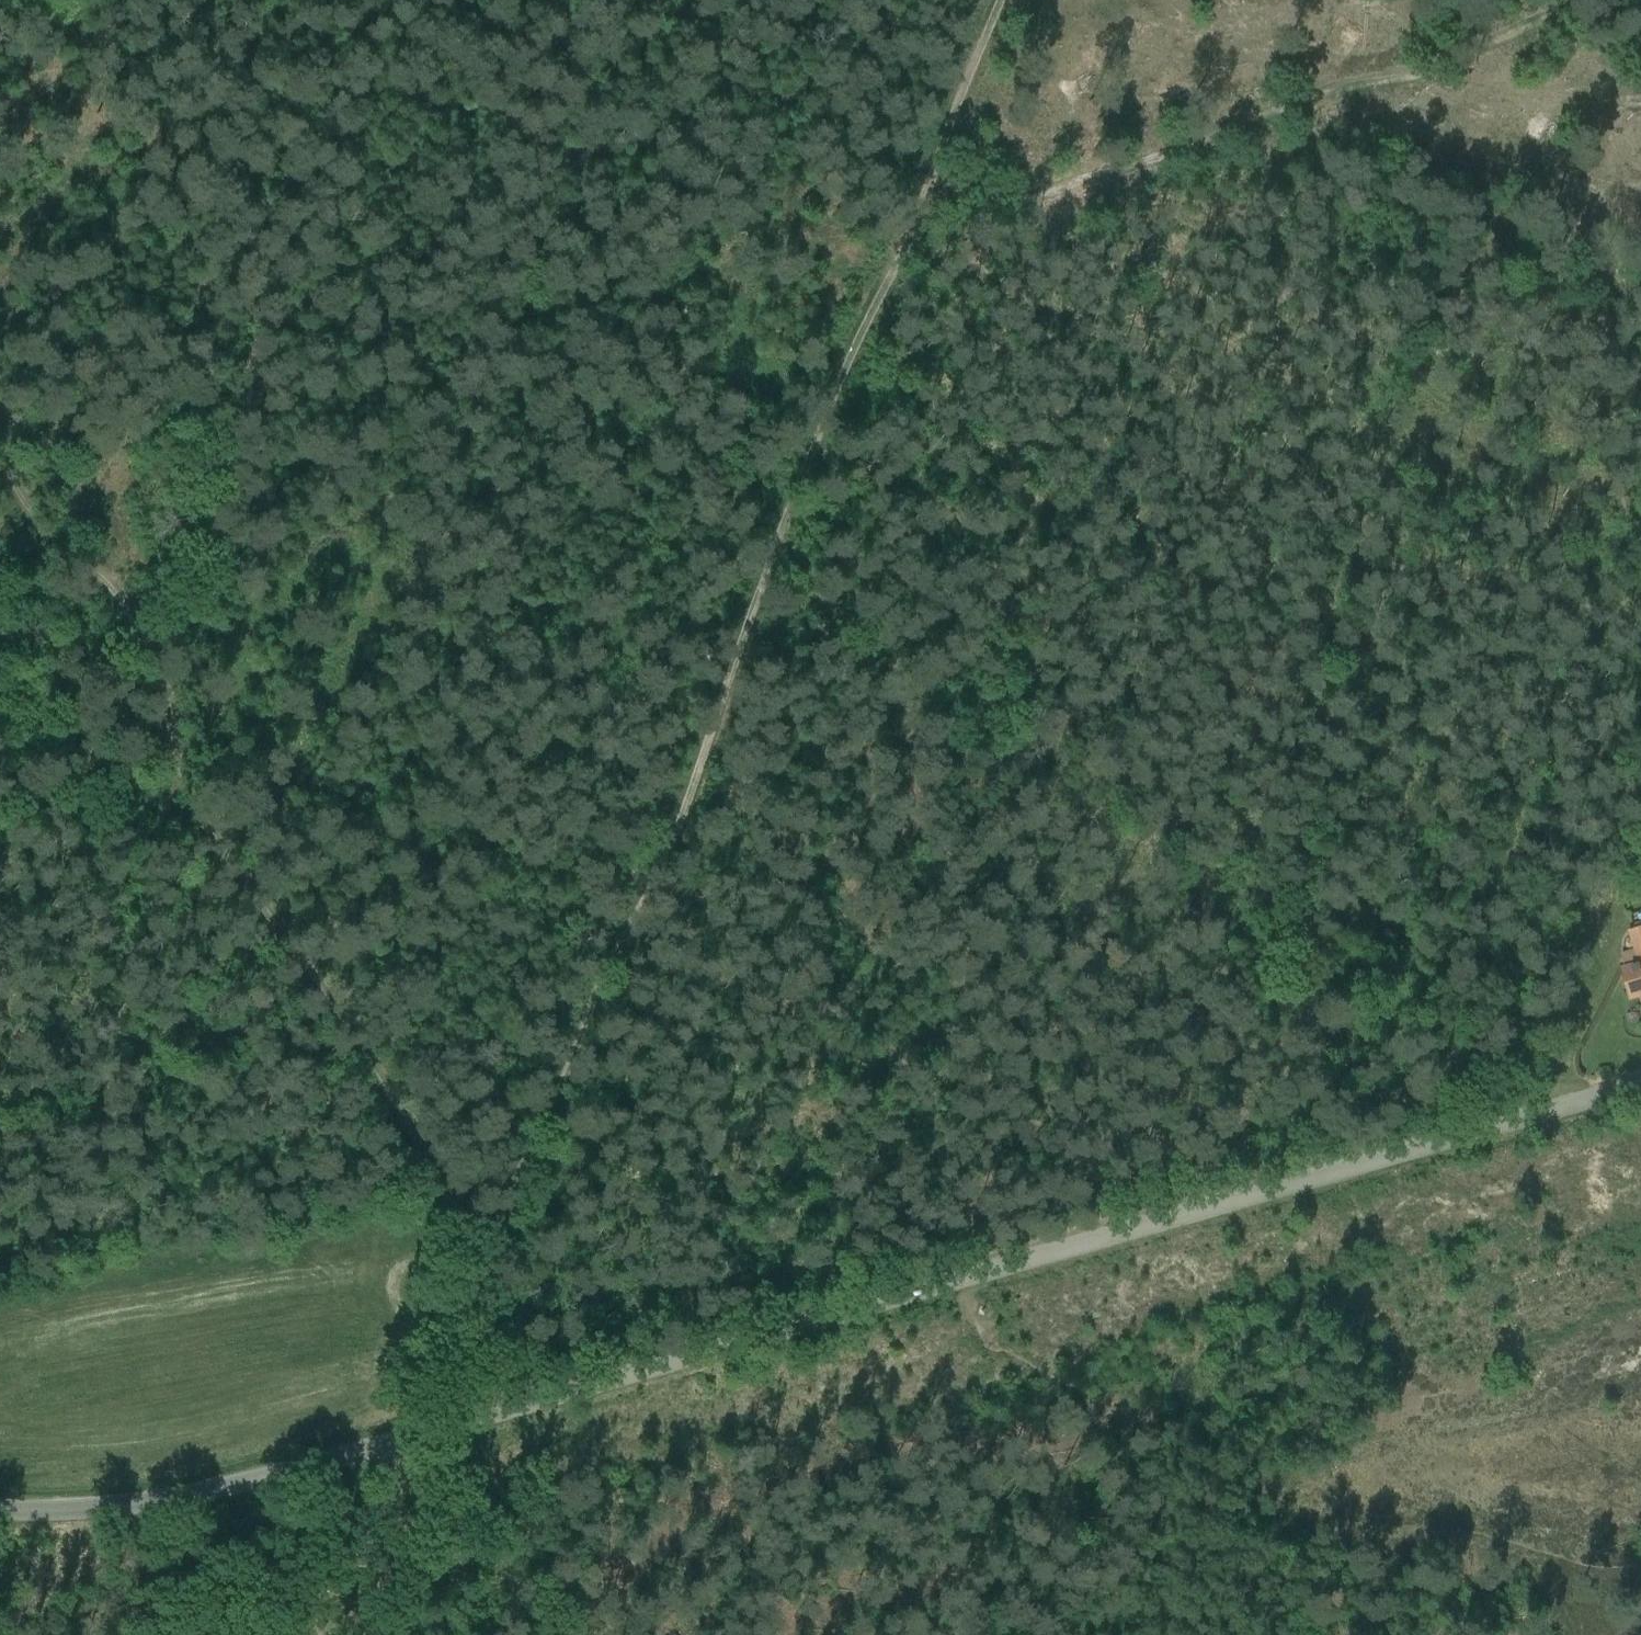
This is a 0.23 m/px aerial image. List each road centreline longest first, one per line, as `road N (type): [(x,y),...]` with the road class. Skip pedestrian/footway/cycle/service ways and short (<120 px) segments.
road 1 (tertiary): [(0,1510),(77,1513),(192,1497),(1640,1082)]
road 2 (track): [(432,1344),(462,1304),(494,1230),(909,233)]
road 3 (track): [(0,450),(21,498),(64,549),(104,573),(156,663),(186,795),(423,1153),(437,1208),(432,1344)]
road 4 (track): [(1595,0),(1417,79),(1351,87),(1269,111),(1154,161),(1027,196),(931,237),(909,233)]
road 5 (track): [(333,1634),(414,1434),(432,1344)]
road 6 (track): [(909,233),(1002,0)]

